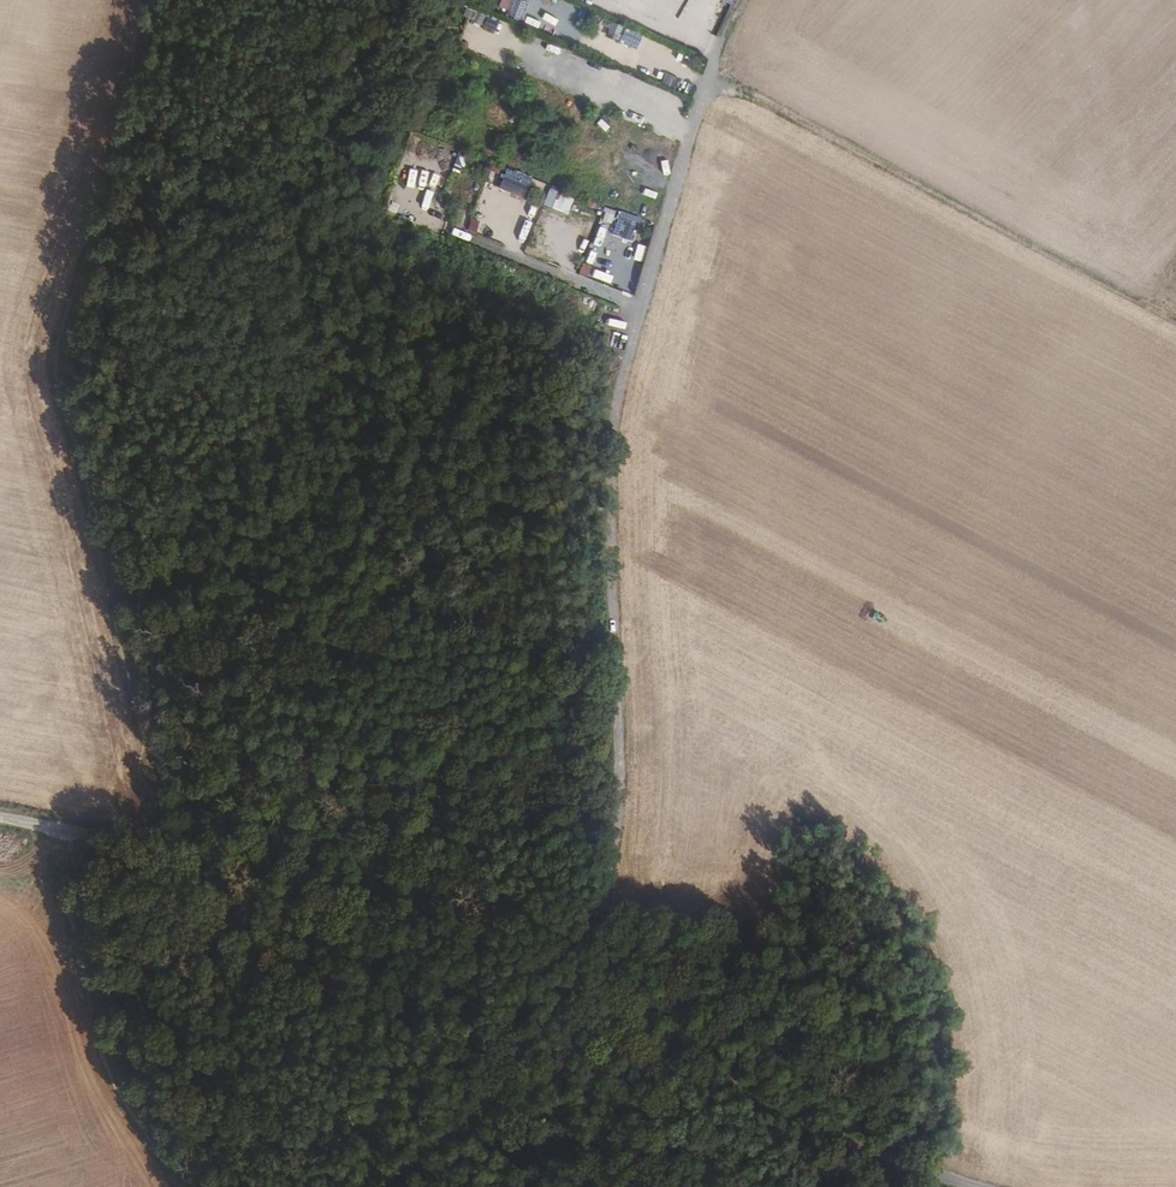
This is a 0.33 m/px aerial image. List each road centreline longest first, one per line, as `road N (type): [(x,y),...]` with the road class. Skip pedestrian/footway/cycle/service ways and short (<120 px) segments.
road 1 (unclassified): [(582,968),(616,836),(611,427),(725,28)]
road 2 (unclassified): [(0,818),(582,968)]
road 3 (unclassified): [(582,968),(786,1116),(982,1186)]
road 4 (track): [(585,1186),(582,968)]

